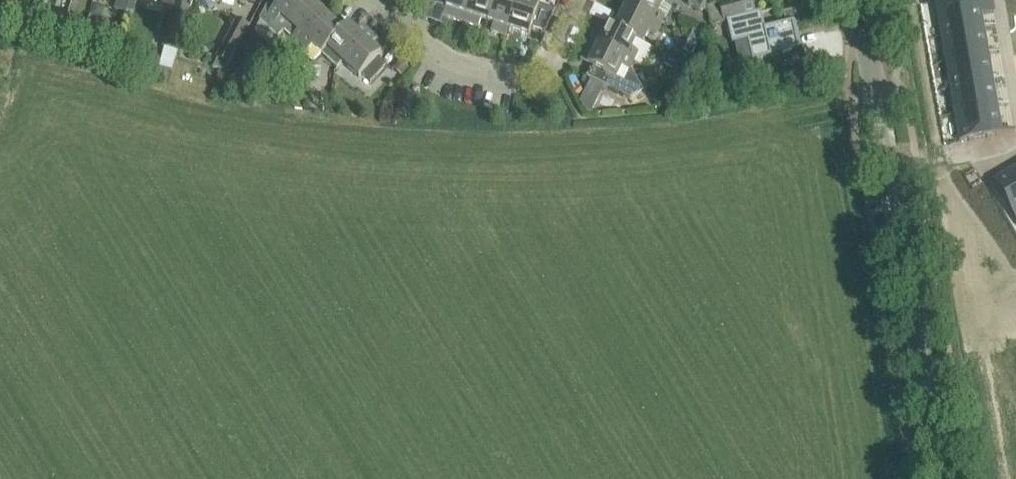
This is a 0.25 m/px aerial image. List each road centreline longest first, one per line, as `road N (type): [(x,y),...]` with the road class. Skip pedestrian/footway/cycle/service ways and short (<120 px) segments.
road 1 (tertiary): [(942,478),(859,0)]
road 2 (residential): [(376,0),(445,62),(506,77),(531,74),(547,59),(576,0)]

